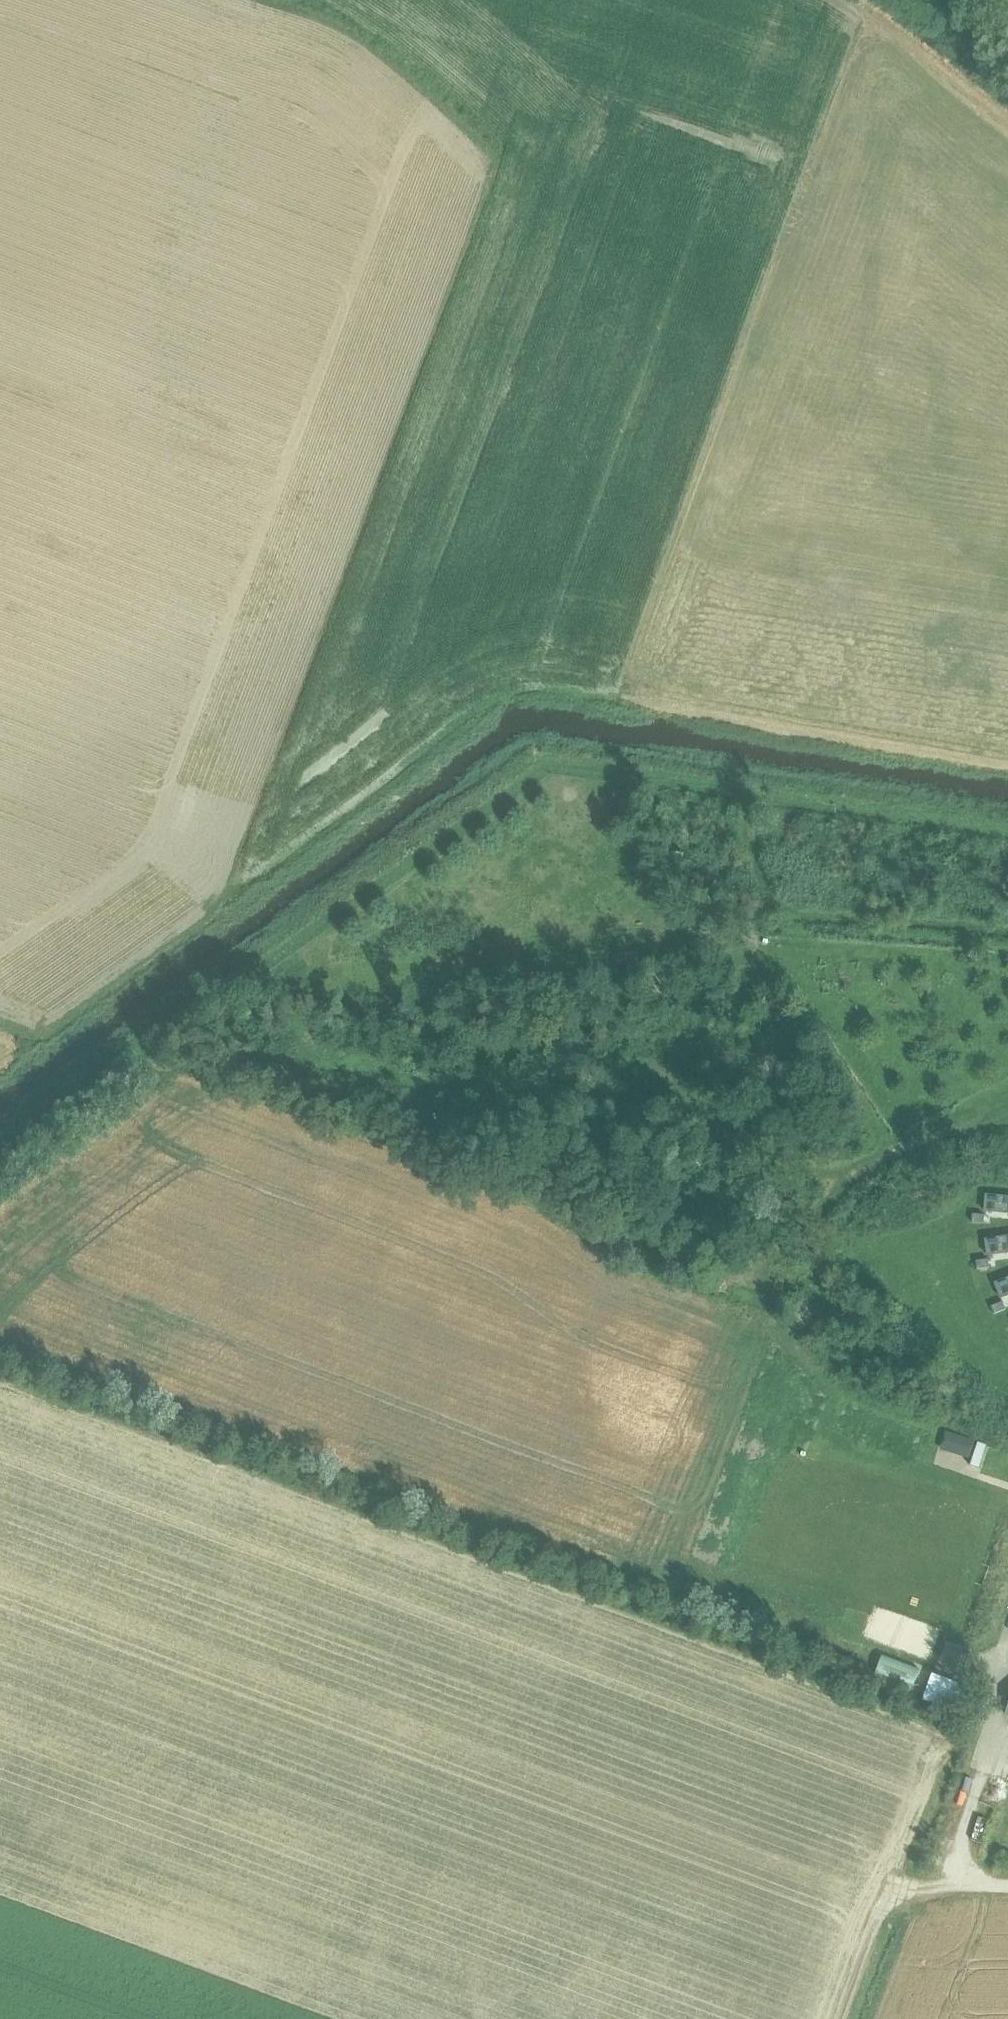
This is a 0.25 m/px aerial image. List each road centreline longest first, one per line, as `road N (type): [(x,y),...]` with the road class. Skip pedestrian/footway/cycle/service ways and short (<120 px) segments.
road 1 (track): [(1007,1882),(907,1889),(887,1906)]

